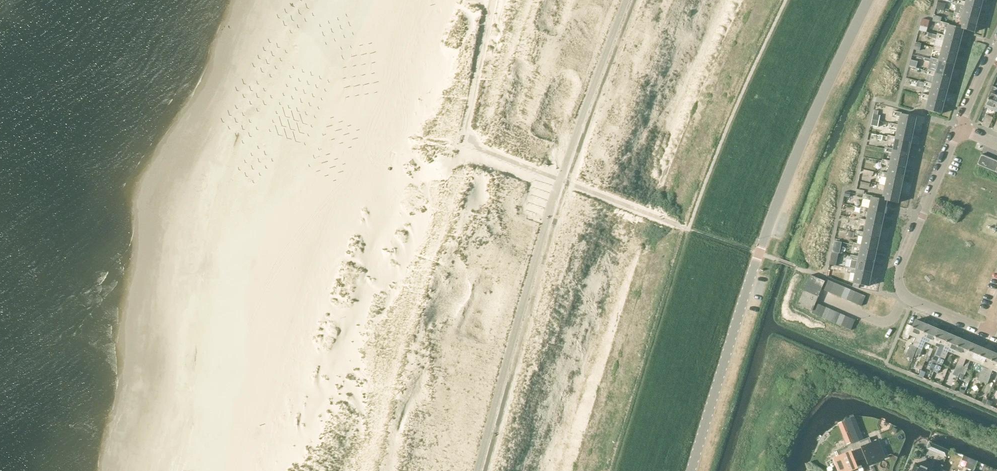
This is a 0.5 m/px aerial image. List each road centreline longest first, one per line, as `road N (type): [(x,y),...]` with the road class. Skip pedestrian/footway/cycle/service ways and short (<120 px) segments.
road 1 (unclassified): [(691,470),(759,254),(869,0)]
road 2 (residential): [(996,336),(911,301),(899,279),(959,127)]

